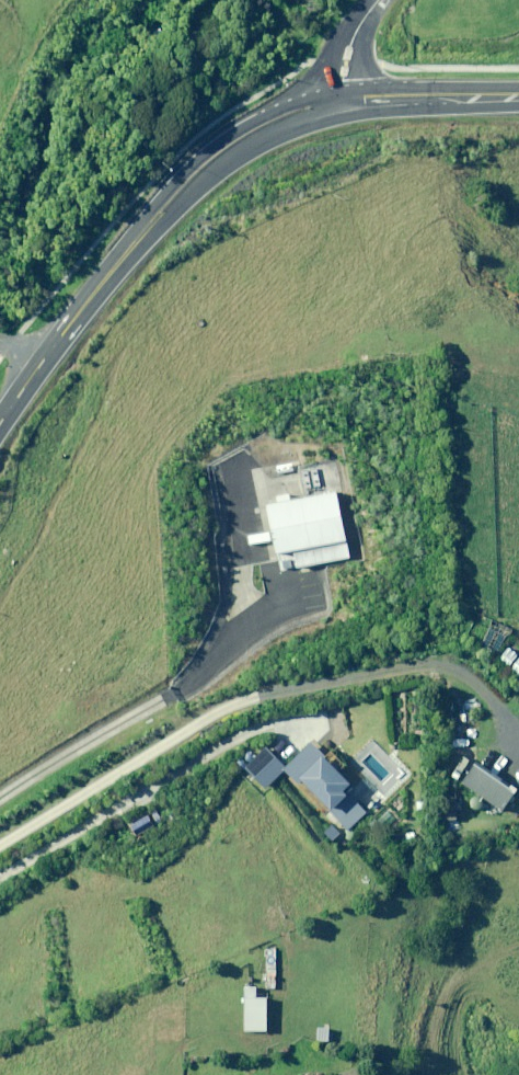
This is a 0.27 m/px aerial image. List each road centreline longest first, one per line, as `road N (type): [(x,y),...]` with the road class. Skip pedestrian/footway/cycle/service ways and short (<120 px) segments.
road 1 (track): [(0,846),(238,701),(433,664),(476,682),(496,715),(518,732)]
road 2 (track): [(0,878),(261,731),(317,727),(355,737),(387,772)]
road 3 (tertiary): [(141,235),(150,208),(175,180),(230,135),(289,104),(345,98)]
road 4 (tertiary): [(345,98),(245,150),(141,235)]
road 5 (tertiary): [(141,235),(0,424)]
road 6 (tertiary): [(518,93),(345,98)]

